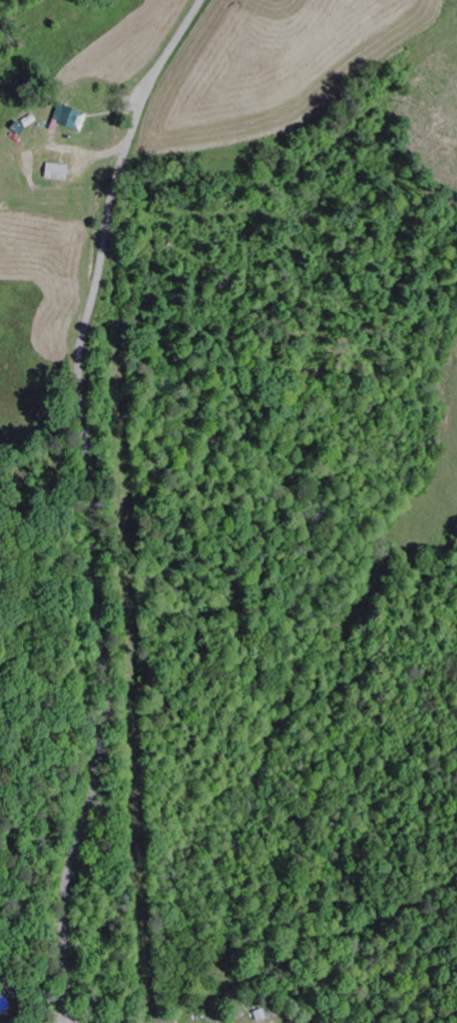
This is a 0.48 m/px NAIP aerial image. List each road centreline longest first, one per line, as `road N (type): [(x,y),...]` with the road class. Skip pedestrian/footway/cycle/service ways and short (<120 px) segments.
road 1 (residential): [(65,1022),(64,915),(108,709),(80,362),(119,173),(149,91),(202,0)]

